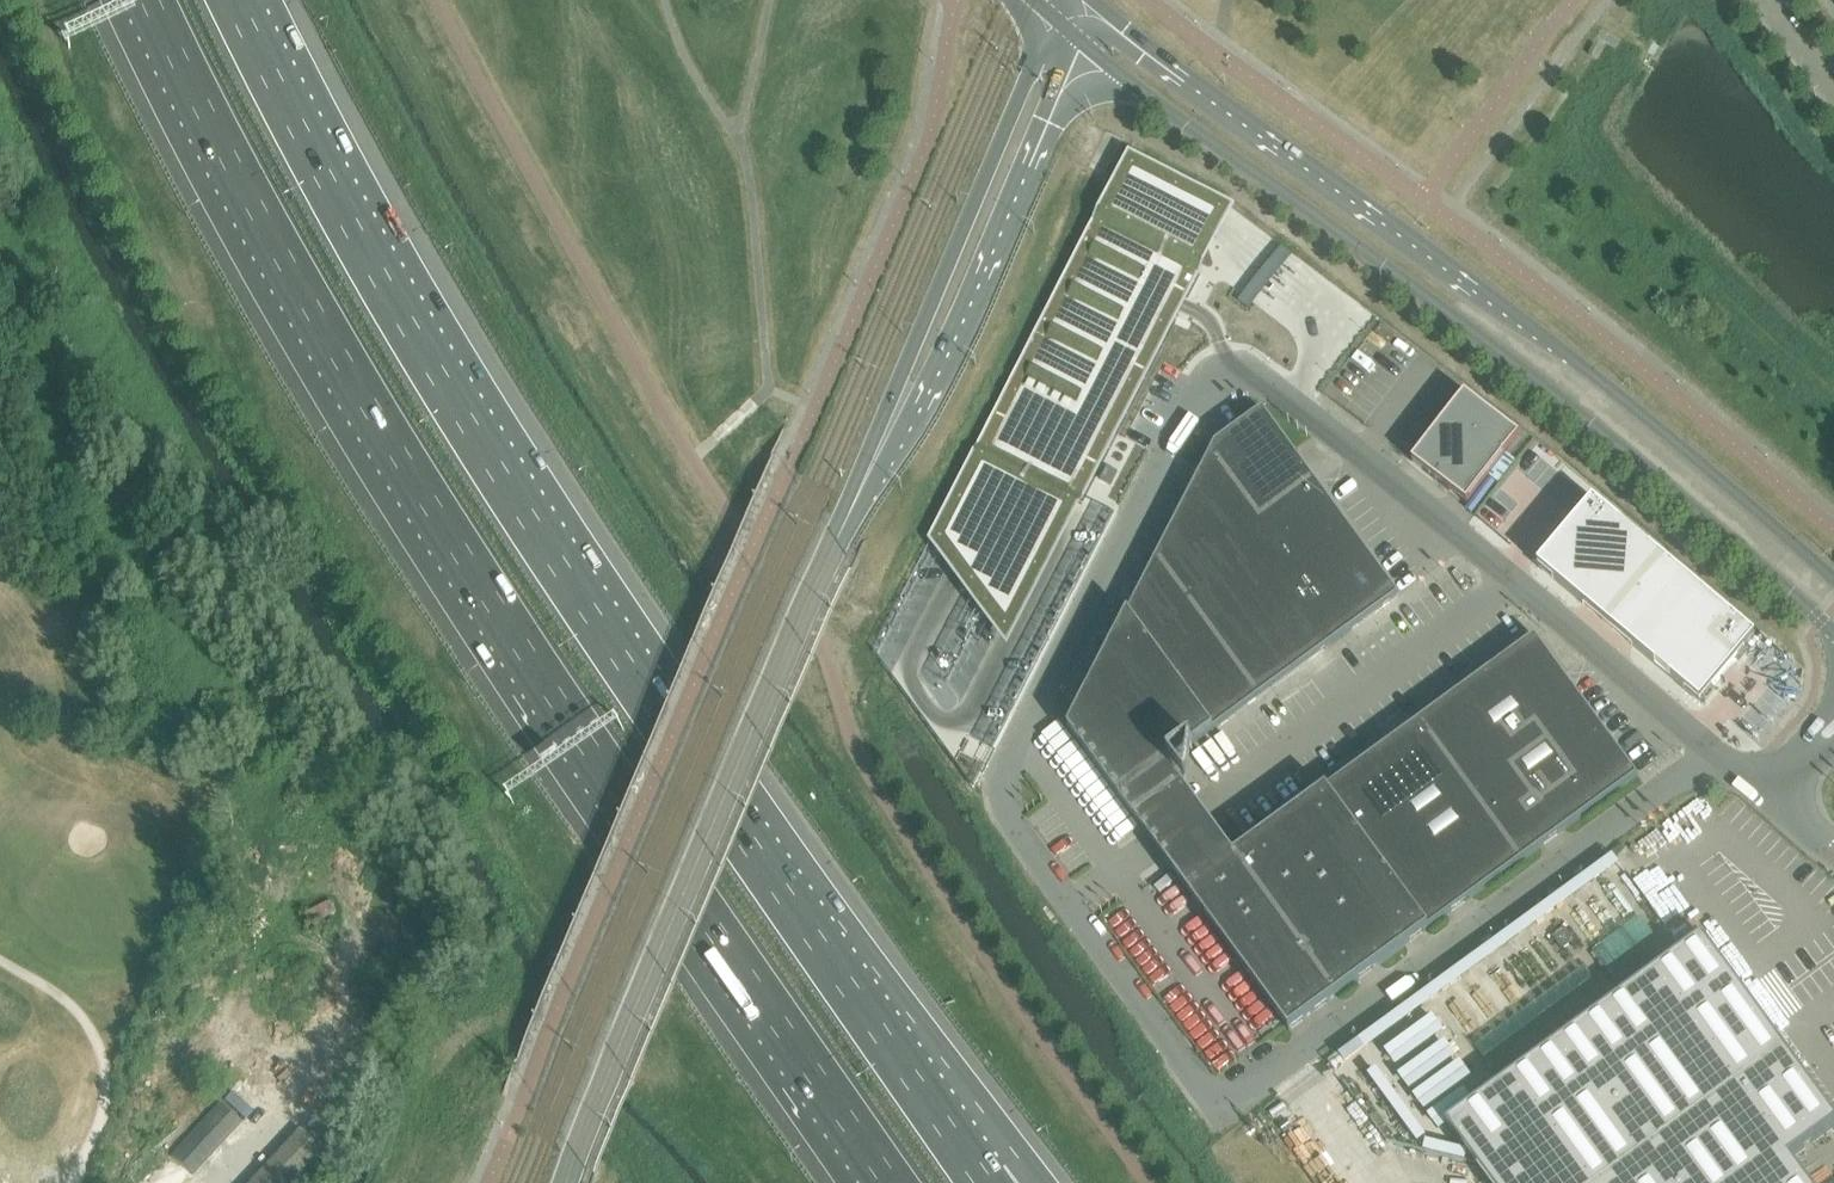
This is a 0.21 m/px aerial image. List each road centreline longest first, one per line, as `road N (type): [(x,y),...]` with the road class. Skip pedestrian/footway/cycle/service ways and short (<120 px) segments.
road 1 (unclassified): [(1709,753),(1516,582),(1271,383),(1252,379),(1206,390),(1015,751),(1008,783),(1027,847),(1222,1106)]
road 2 (motorway): [(150,0),(325,334),(561,707),(891,1182)]
road 3 (motorway): [(983,1176),(509,487),(394,302),(234,0)]
road 4 (secondary): [(1084,44),(1558,397),(1833,632)]
road 5 (secondary): [(1833,576),(1618,393),(1096,0)]
road 6 (tertiary): [(568,1182),(895,424)]
road 7 (unclassified): [(1222,1106),(1709,753)]
road 8 (tertiary): [(1058,18),(903,371),(895,424)]
road 9 (tertiary): [(895,424),(935,382),(1084,44)]

